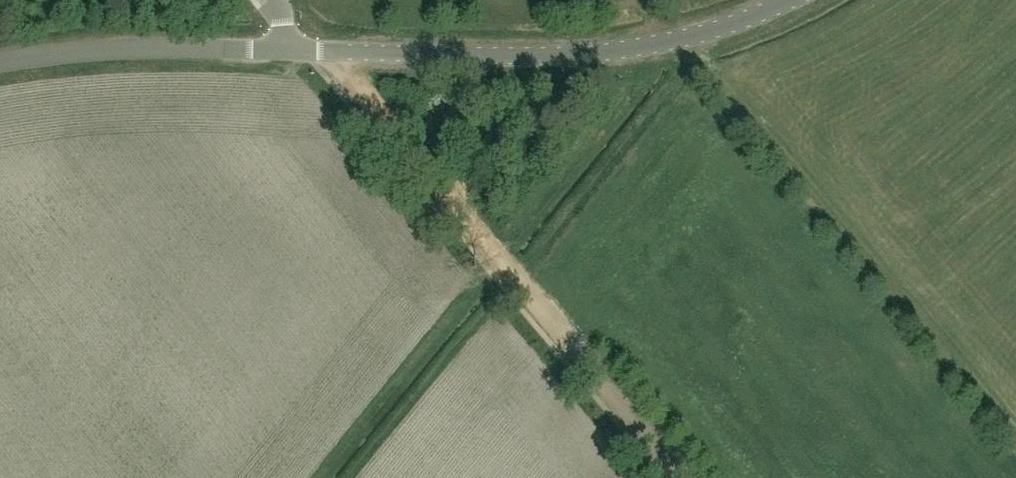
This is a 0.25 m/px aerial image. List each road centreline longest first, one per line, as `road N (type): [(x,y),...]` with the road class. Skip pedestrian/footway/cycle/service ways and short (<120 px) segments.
road 1 (unclassified): [(286,49),(618,49),(704,32),(789,0)]
road 2 (track): [(337,50),(347,86),(512,283)]
road 3 (unclassified): [(0,62),(286,49)]
road 4 (track): [(512,283),(346,477)]
road 5 (track): [(512,283),(675,477)]

